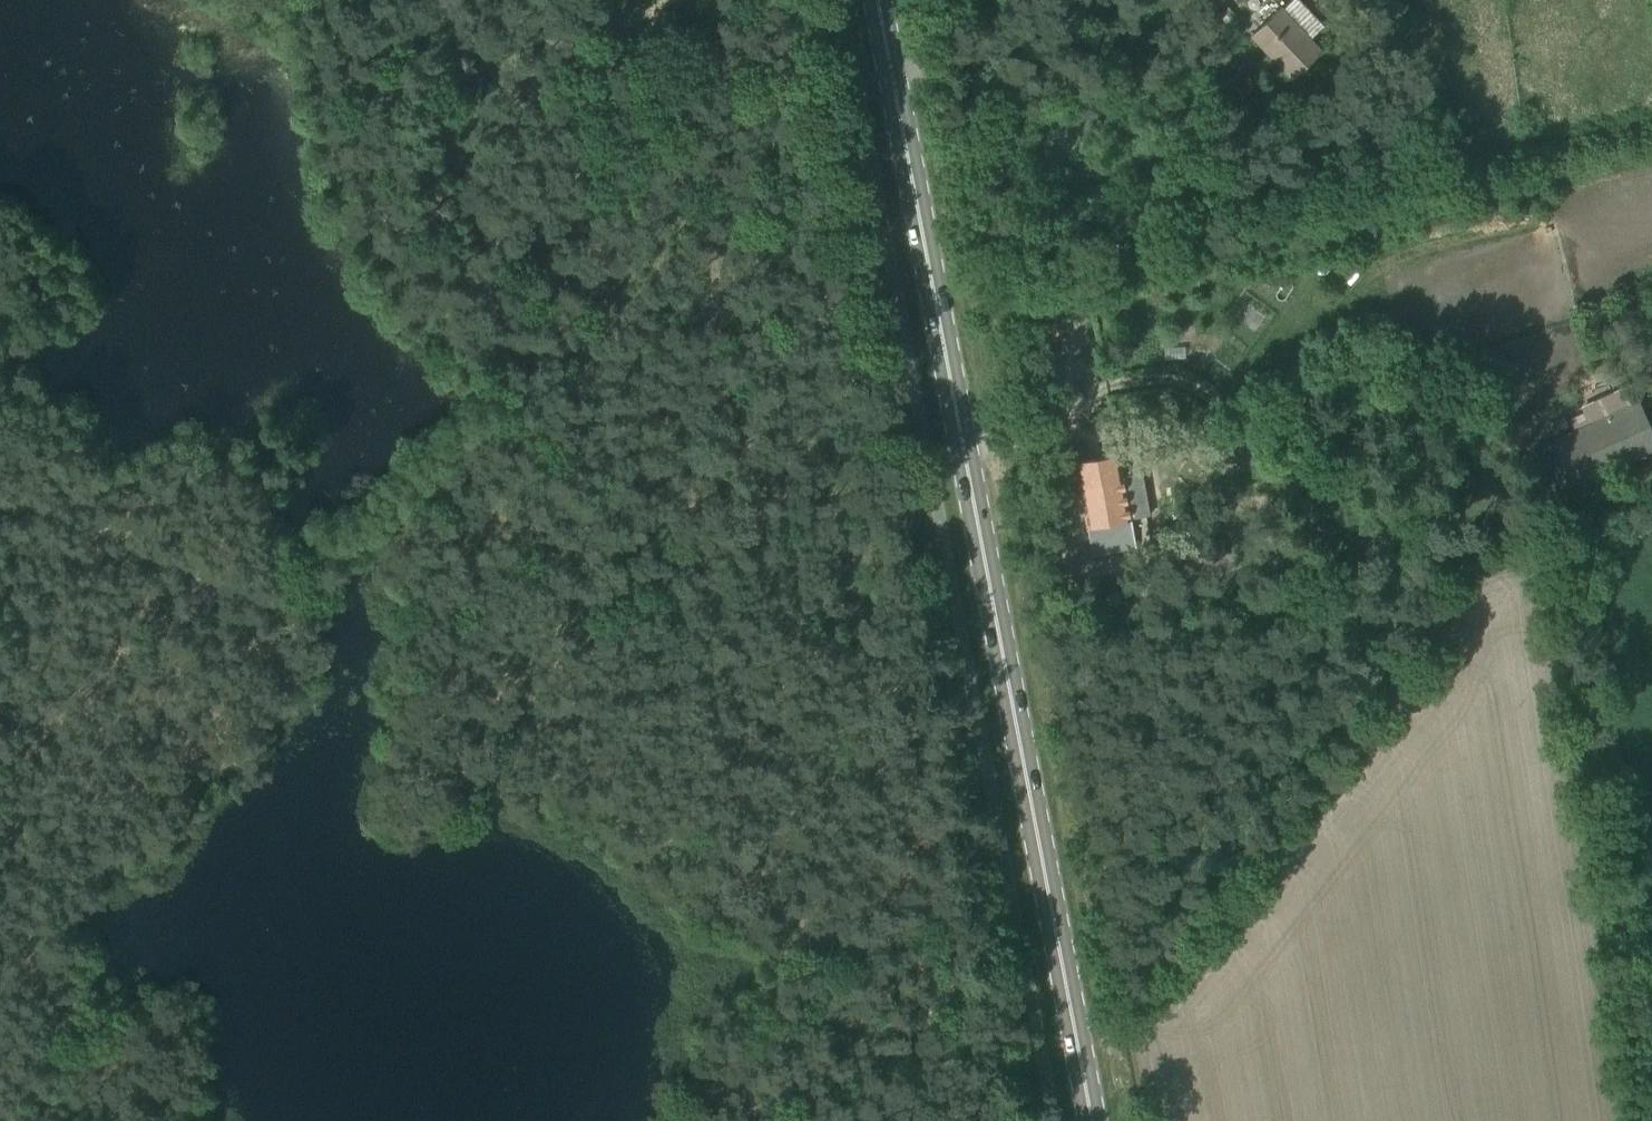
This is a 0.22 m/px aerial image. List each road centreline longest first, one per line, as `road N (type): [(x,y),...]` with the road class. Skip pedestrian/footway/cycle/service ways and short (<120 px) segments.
road 1 (secondary): [(1087,1120),(874,0)]

